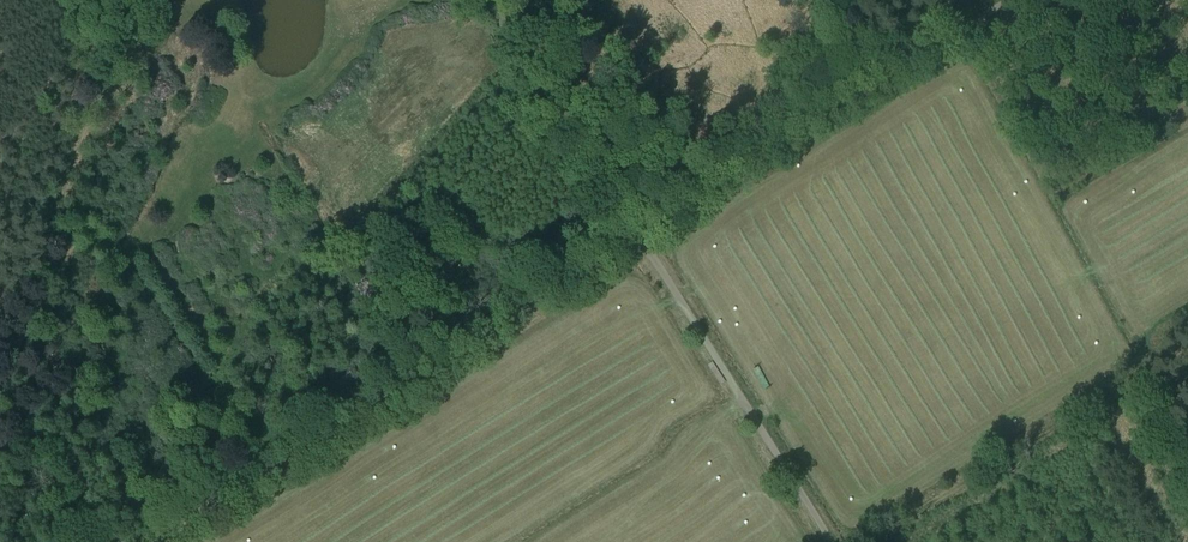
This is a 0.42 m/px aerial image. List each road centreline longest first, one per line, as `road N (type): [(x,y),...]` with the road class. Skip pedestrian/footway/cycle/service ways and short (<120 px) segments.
road 1 (track): [(163,541),(1001,0)]
road 2 (track): [(834,541),(491,0)]

